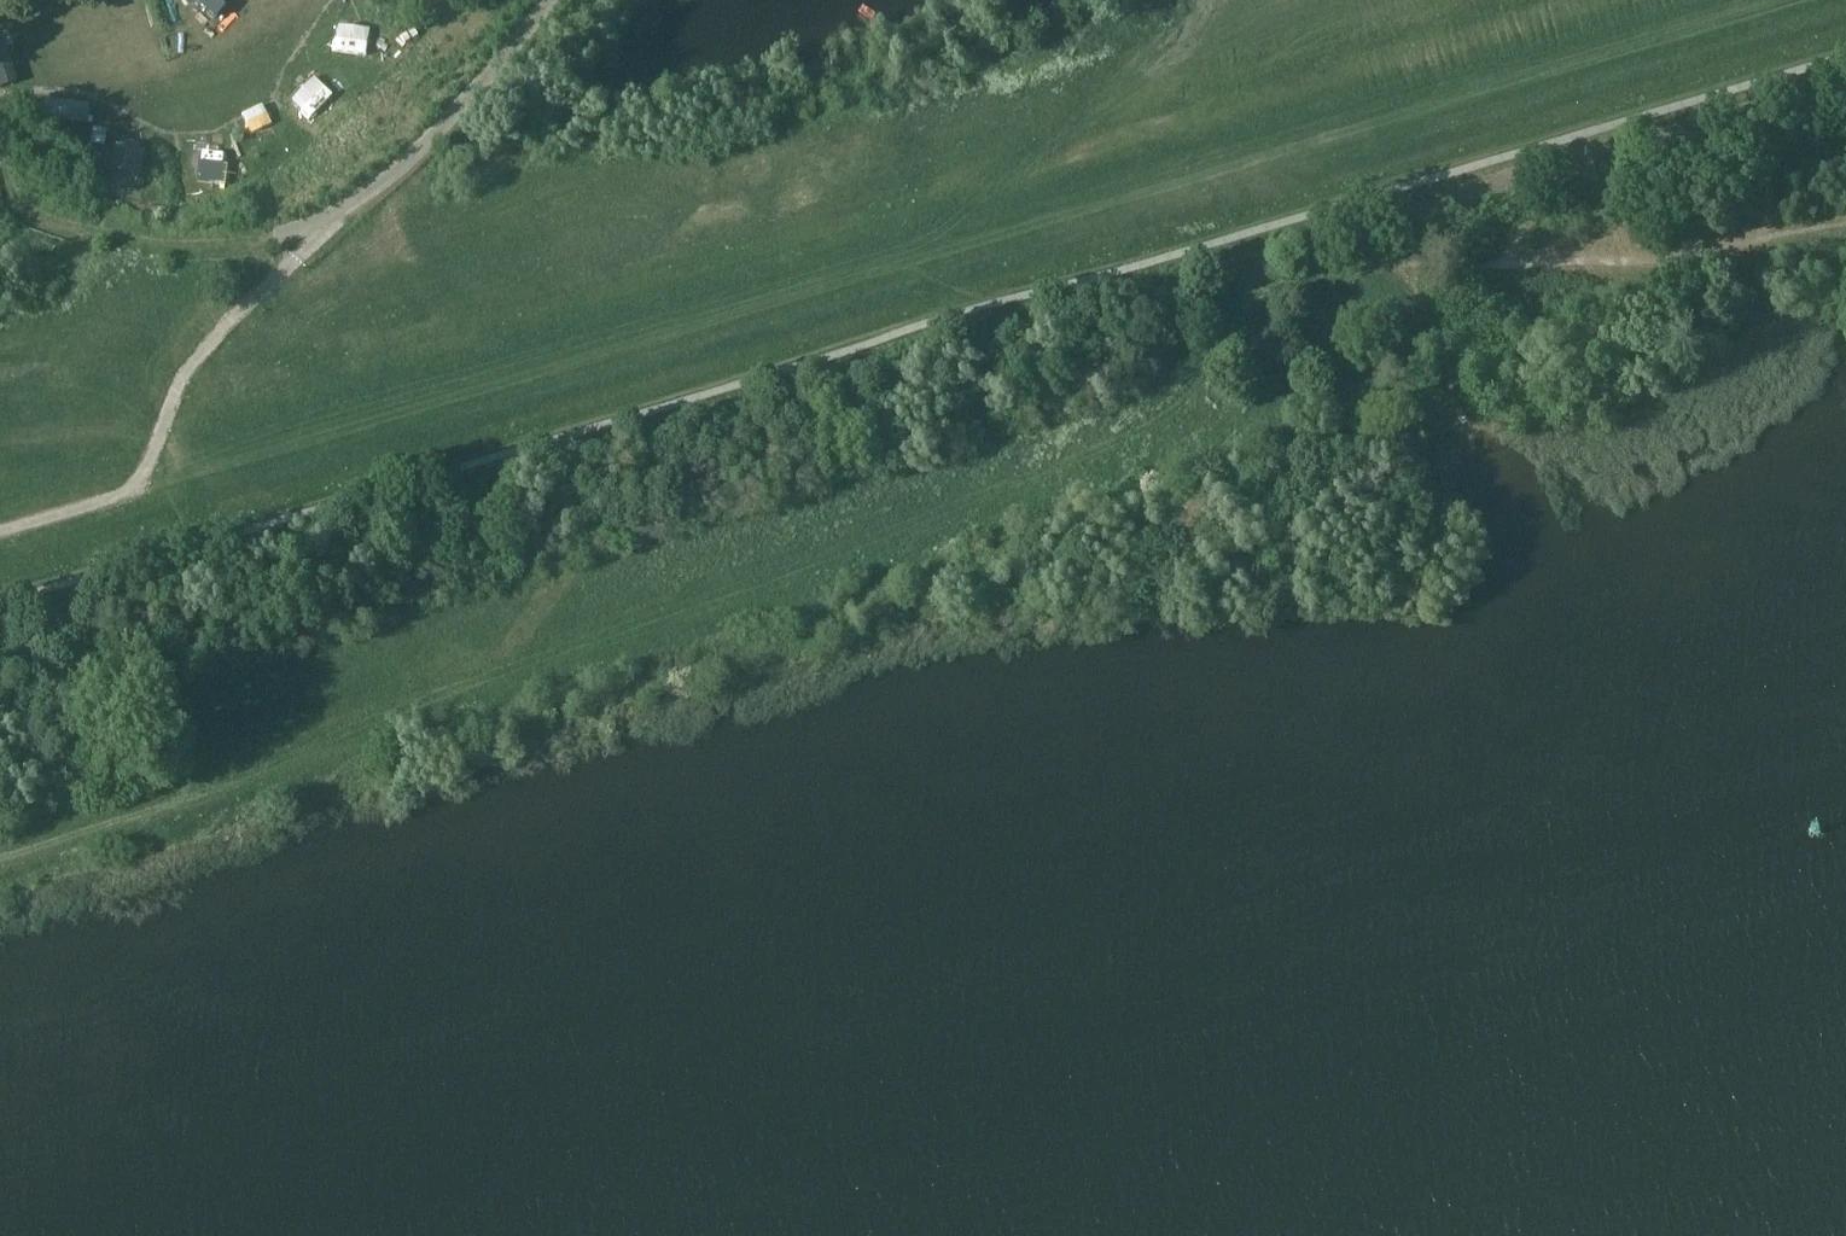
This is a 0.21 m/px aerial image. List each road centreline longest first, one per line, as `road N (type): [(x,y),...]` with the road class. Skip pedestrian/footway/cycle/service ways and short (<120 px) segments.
road 1 (unclassified): [(323,222),(426,143),(549,0)]

